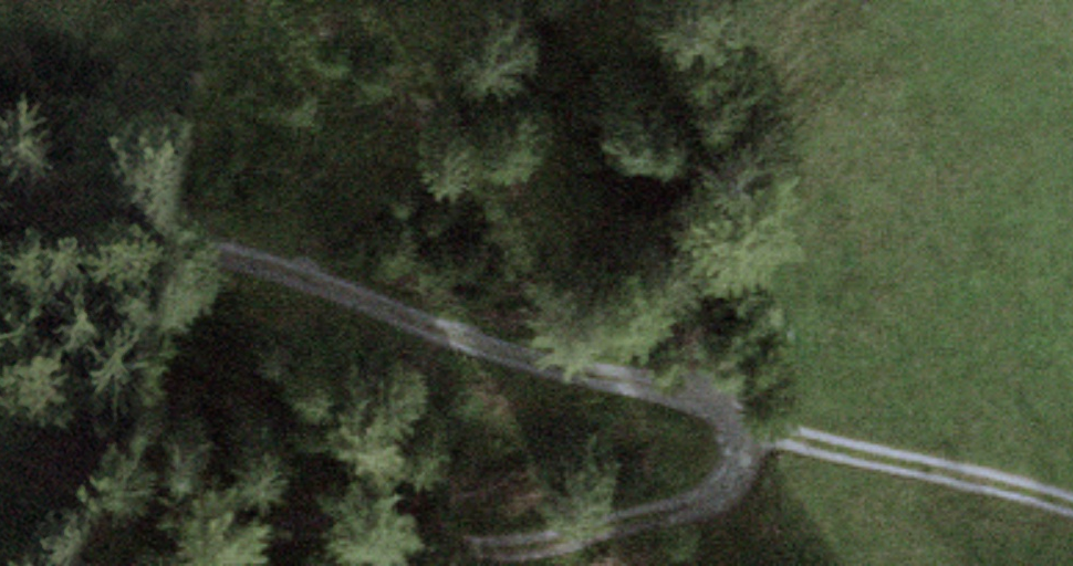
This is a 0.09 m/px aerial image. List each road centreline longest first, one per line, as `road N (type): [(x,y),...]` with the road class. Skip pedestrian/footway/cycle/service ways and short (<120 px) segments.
road 1 (track): [(0,259),(178,237),(792,436),(1072,511)]
road 2 (track): [(741,419),(746,463),(722,507),(508,553),(404,532),(281,532),(184,565)]

